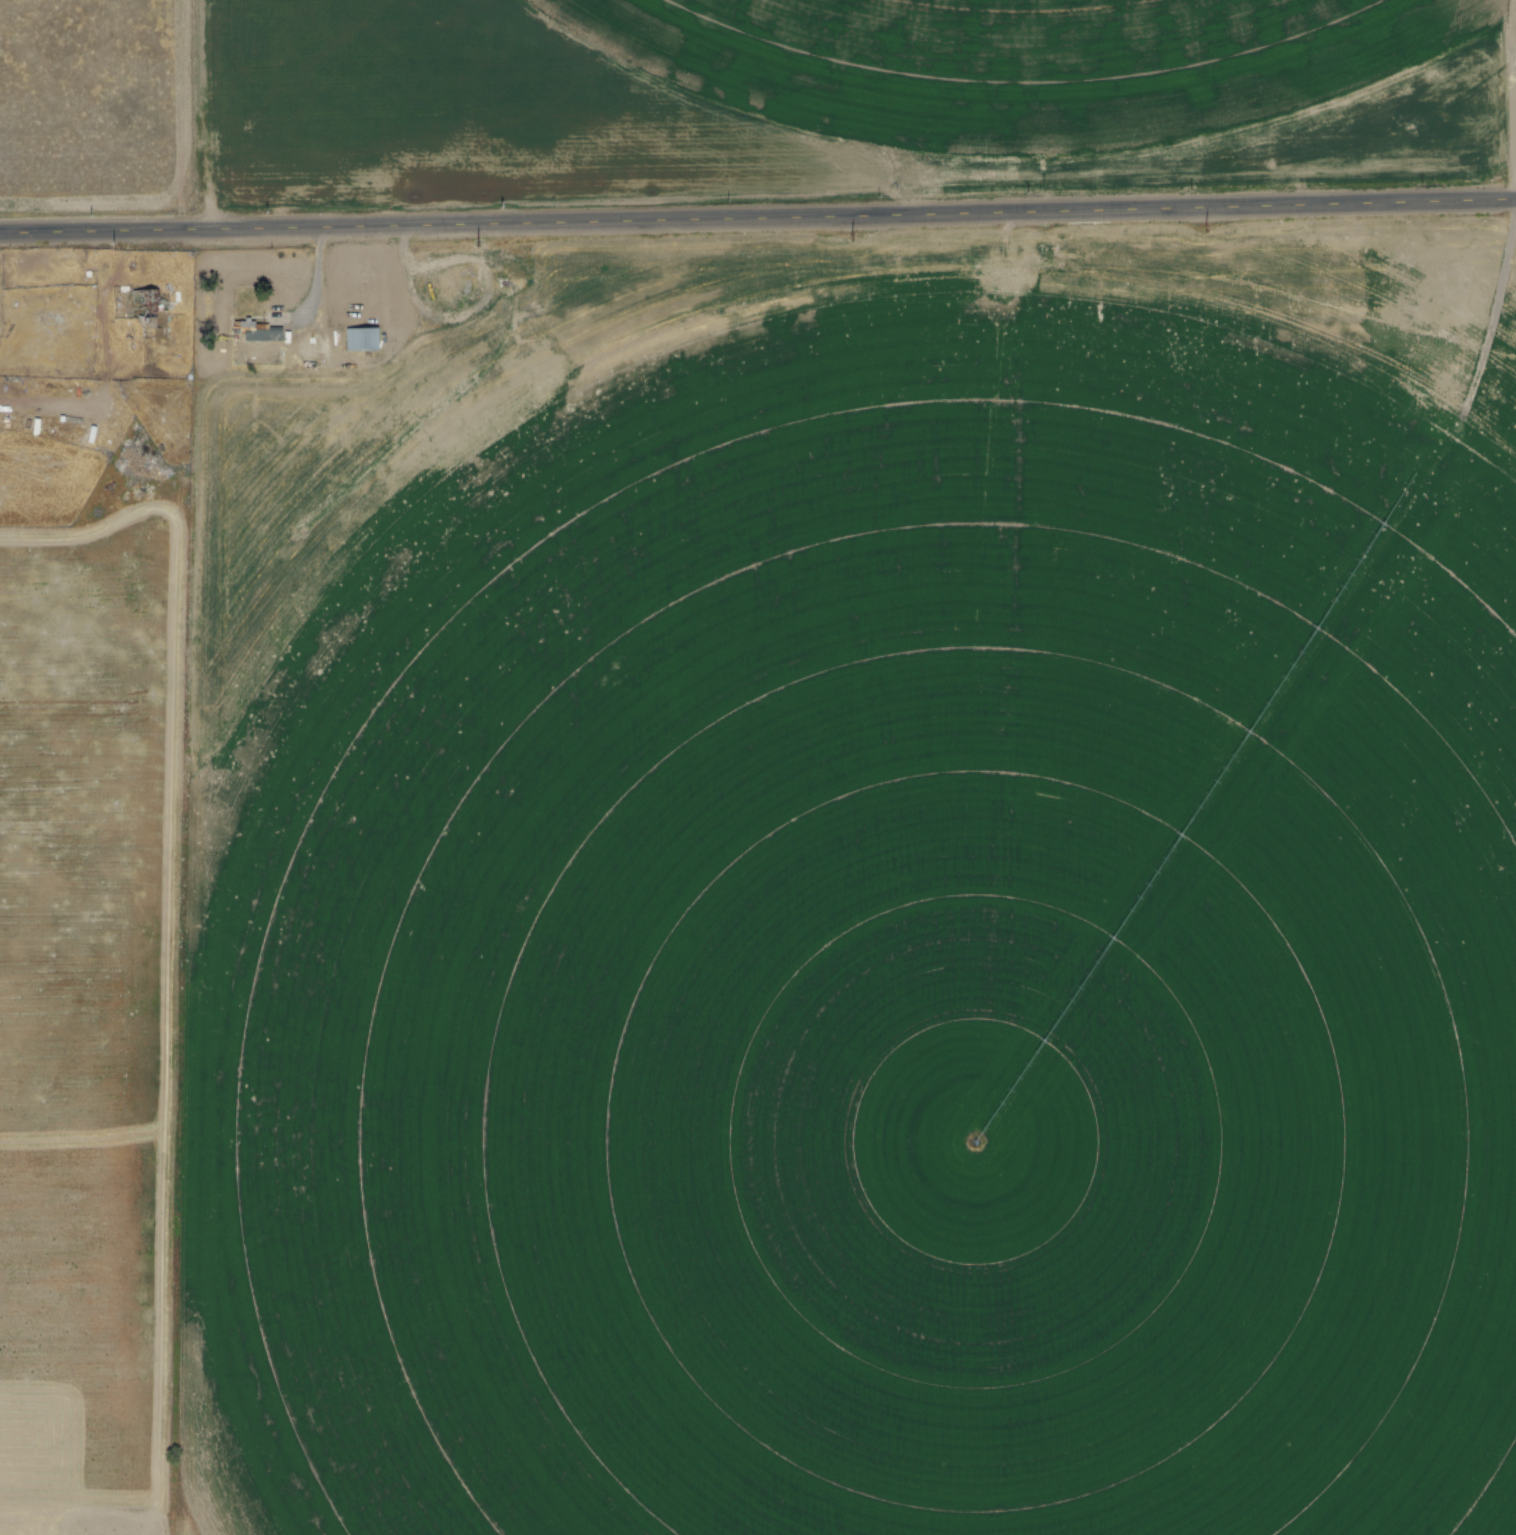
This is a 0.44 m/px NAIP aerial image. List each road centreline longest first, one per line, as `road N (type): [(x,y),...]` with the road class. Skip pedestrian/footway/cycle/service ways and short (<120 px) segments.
road 1 (tertiary): [(1515,199),(0,230)]

